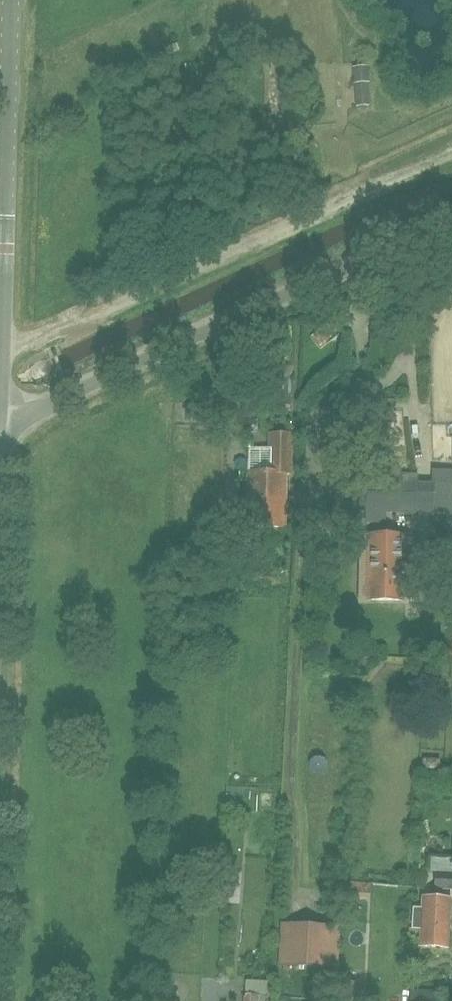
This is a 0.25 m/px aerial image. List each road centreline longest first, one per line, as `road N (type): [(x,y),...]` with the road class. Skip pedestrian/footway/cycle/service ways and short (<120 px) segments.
road 1 (unclassified): [(0,414),(49,404),(451,218)]
road 2 (unclassified): [(0,372),(11,0)]

